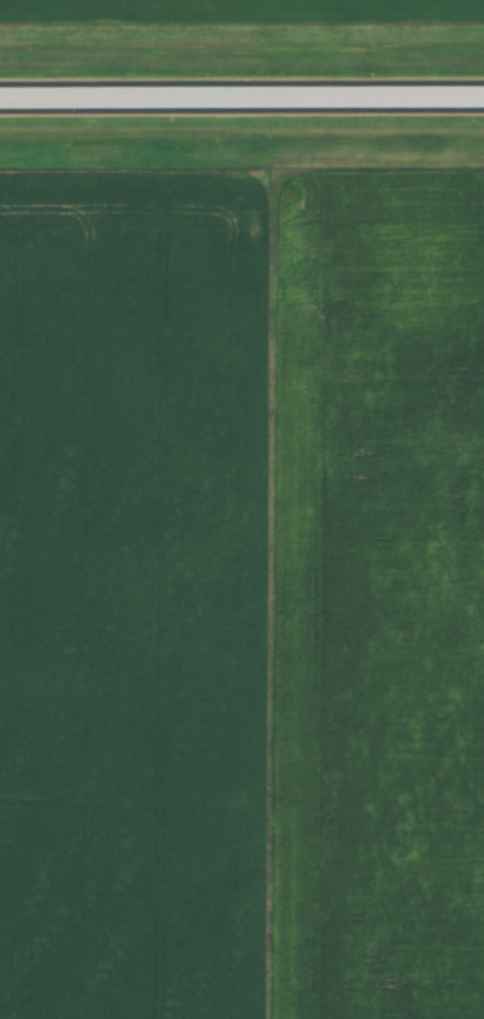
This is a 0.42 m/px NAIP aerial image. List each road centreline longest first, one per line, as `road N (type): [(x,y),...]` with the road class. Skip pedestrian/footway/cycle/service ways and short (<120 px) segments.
road 1 (primary): [(0,95),(483,94)]

